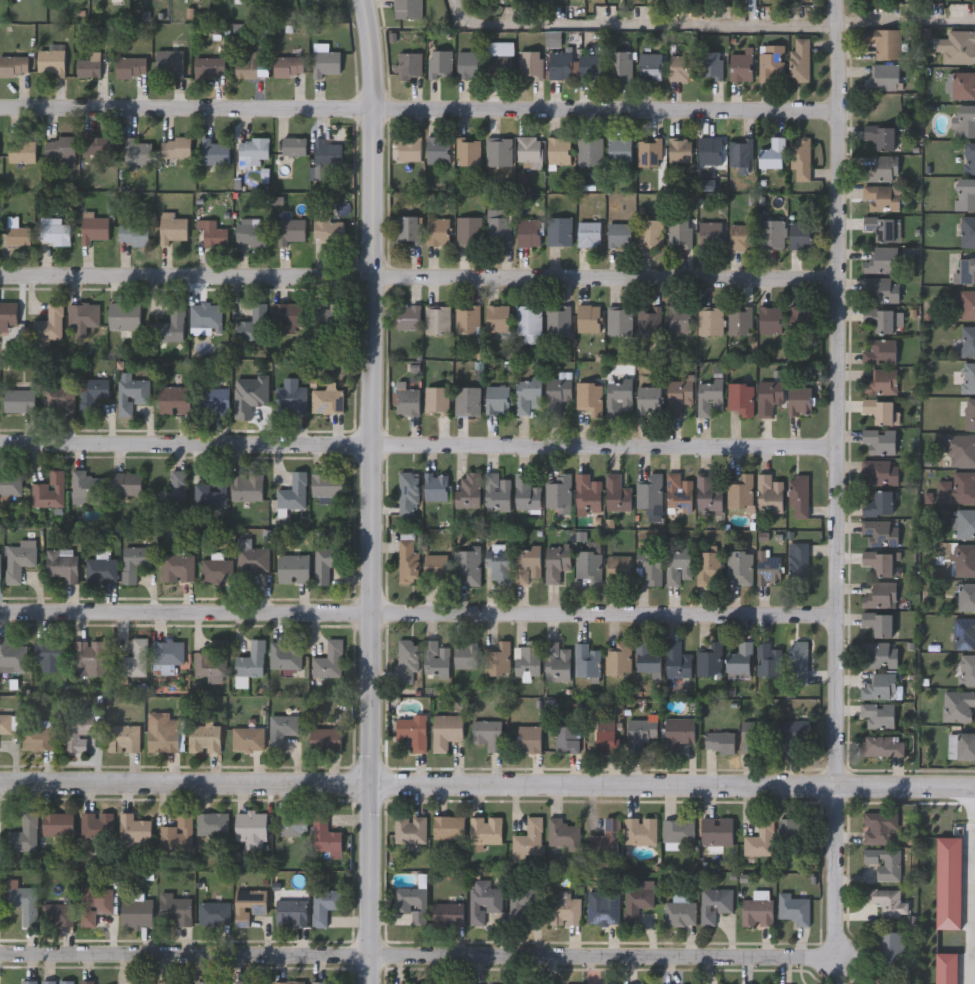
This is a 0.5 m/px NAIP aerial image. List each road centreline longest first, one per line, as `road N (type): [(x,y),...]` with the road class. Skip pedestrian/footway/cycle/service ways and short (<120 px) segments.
road 1 (tertiary): [(363,0),(373,100),(369,983)]
road 2 (tertiary): [(974,785),(0,784)]
road 3 (residential): [(834,0),(835,930)]
road 4 (residential): [(835,930),(830,958),(0,947)]
road 5 (residential): [(834,286),(0,266)]
road 6 (residential): [(834,608),(0,603)]
road 7 (residential): [(834,103),(0,101)]
road 8 (residential): [(0,435),(834,436)]

